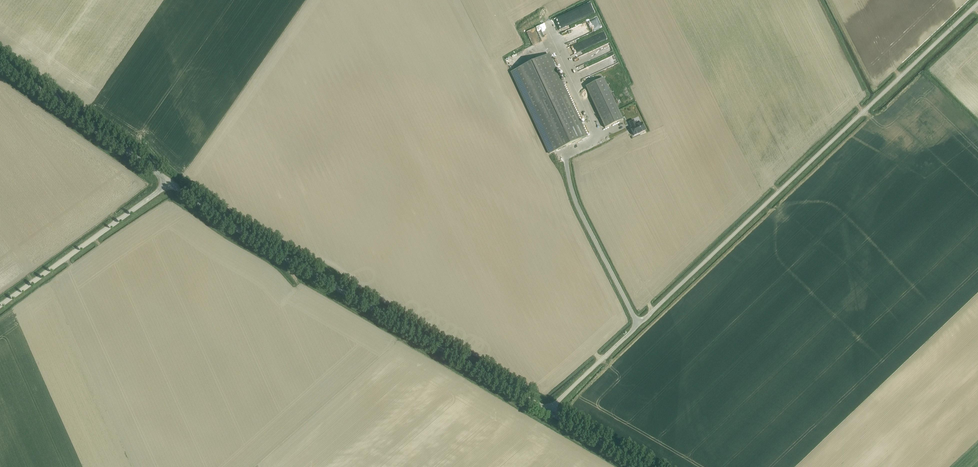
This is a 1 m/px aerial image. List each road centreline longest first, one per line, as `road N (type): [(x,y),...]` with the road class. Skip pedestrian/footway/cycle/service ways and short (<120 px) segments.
road 1 (unclassified): [(547,411),(977,3)]
road 2 (tertiary): [(547,411),(170,182)]
road 3 (unclassified): [(0,306),(170,182)]
road 4 (tertiary): [(170,182),(0,62)]

